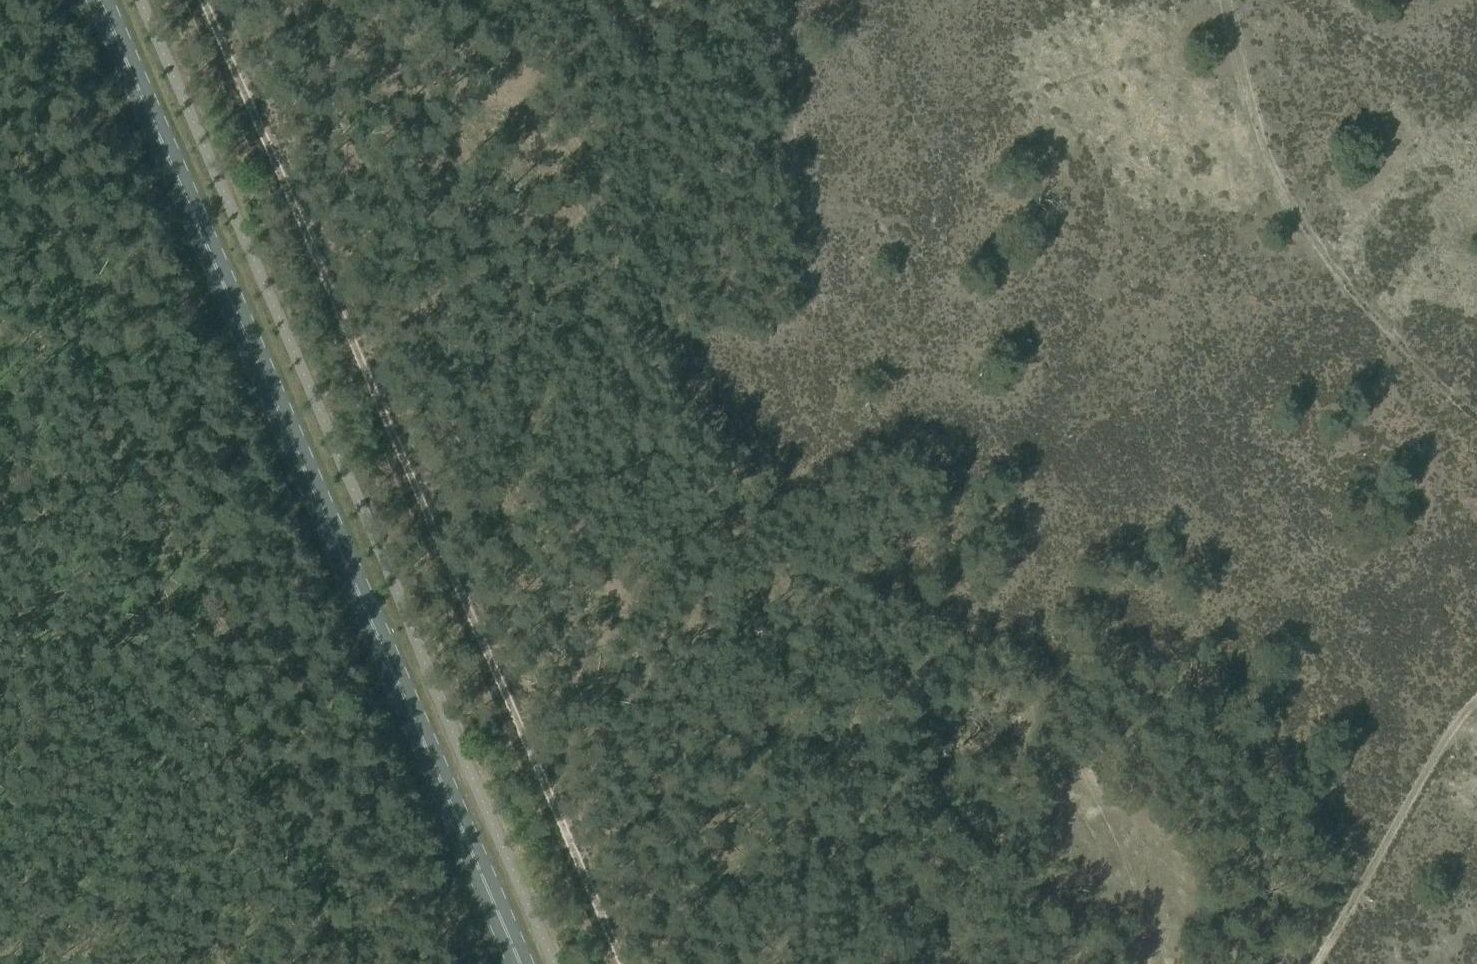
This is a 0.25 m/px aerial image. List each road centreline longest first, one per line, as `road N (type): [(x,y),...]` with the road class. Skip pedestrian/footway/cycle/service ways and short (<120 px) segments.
road 1 (primary): [(520,963),(100,0)]
road 2 (track): [(1312,963),(1440,742),(1476,694)]

